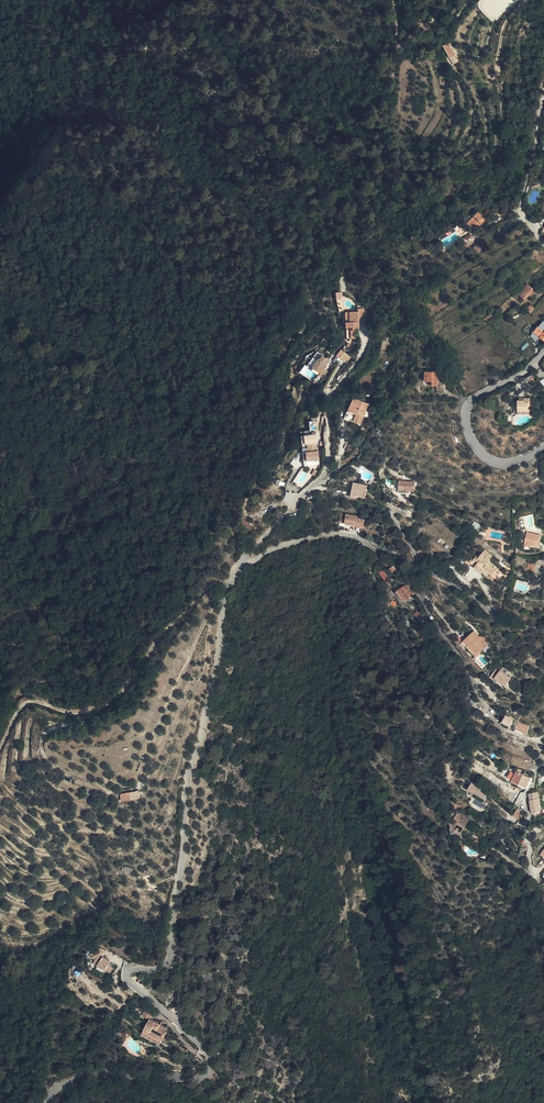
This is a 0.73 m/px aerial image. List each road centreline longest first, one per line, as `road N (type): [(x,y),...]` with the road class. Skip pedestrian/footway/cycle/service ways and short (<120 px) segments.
road 1 (unclassified): [(543,628),(513,627),(464,590),(360,536),(298,541),(241,567)]
road 2 (tertiary): [(543,352),(477,398),(470,413),(478,442),(495,461),(543,450)]
road 3 (residential): [(543,245),(521,195),(543,100)]

